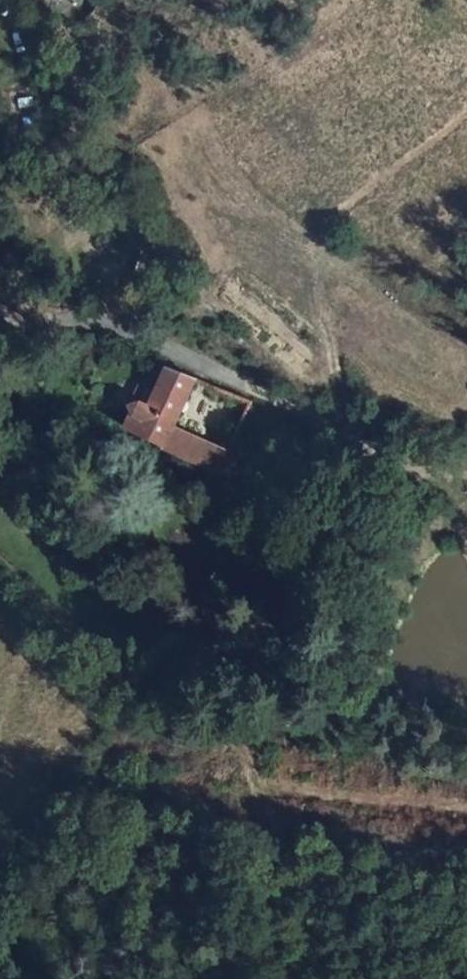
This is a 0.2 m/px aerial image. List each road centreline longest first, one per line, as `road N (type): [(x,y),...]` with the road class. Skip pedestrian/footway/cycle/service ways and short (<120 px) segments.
road 1 (track): [(0,558),(142,697),(302,978)]
road 2 (residential): [(0,331),(85,319),(243,383)]
road 3 (track): [(243,383),(388,459),(466,477)]

